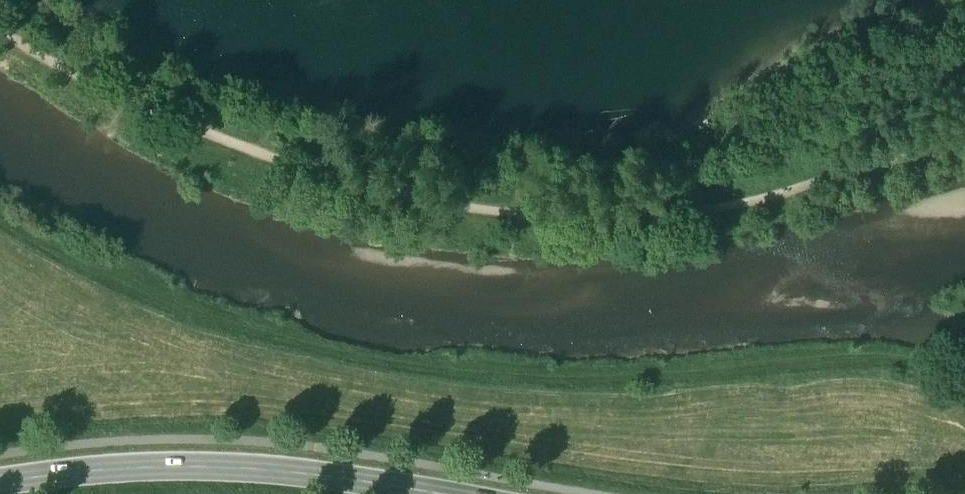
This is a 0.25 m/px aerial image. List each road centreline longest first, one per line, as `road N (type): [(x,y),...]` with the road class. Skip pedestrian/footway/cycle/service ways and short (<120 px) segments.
road 1 (track): [(0,35),(170,127),(295,176),(467,220),(537,229),(715,223),(784,212),(964,143)]
road 2 (track): [(0,228),(115,292),(210,330),(374,373),(528,393),(643,393),(909,368),(964,393)]
road 3 (secondary): [(442,493),(202,467),(0,483)]

